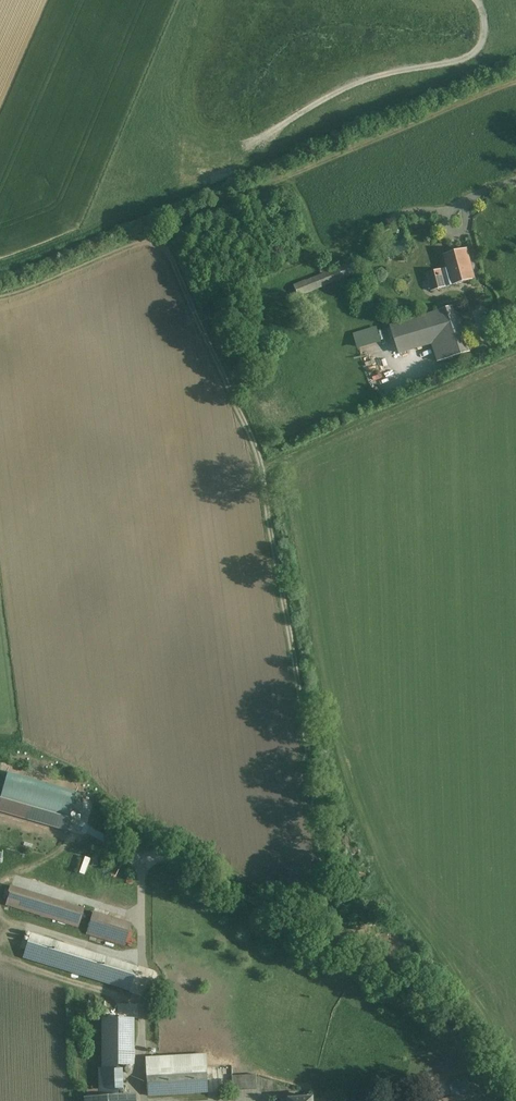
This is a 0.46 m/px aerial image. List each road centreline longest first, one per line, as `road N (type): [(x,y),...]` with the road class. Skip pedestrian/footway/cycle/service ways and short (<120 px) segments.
road 1 (track): [(510,1100),(416,970),(354,952),(327,909),(261,462),(161,237),(515,83)]

